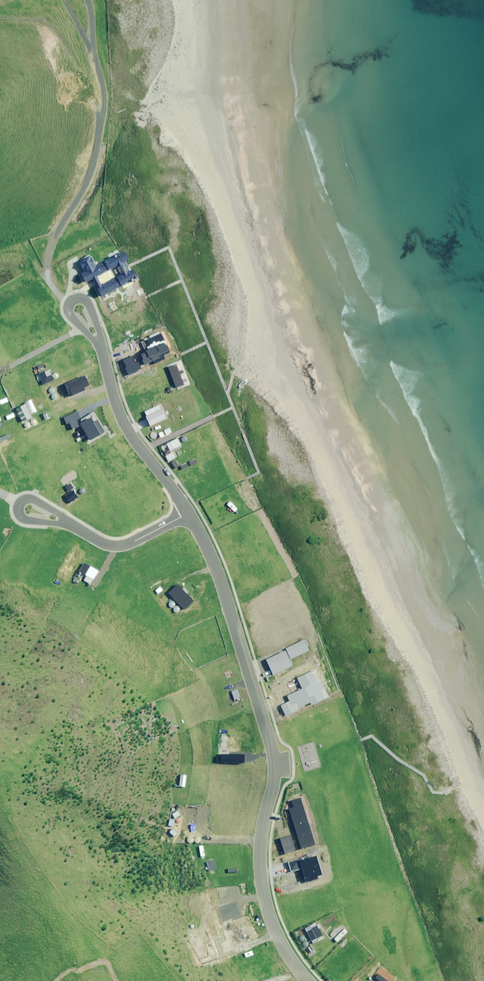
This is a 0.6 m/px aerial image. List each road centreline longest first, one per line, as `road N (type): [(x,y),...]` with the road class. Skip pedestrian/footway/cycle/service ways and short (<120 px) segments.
road 1 (residential): [(309,980),(265,899),(261,845),(273,755),(216,565),(191,514)]
road 2 (track): [(69,305),(48,281),(46,260),(95,154),(103,92),(87,0)]
road 3 (residential): [(191,514),(129,432),(102,352)]
road 4 (residential): [(191,514),(119,546),(70,525)]

